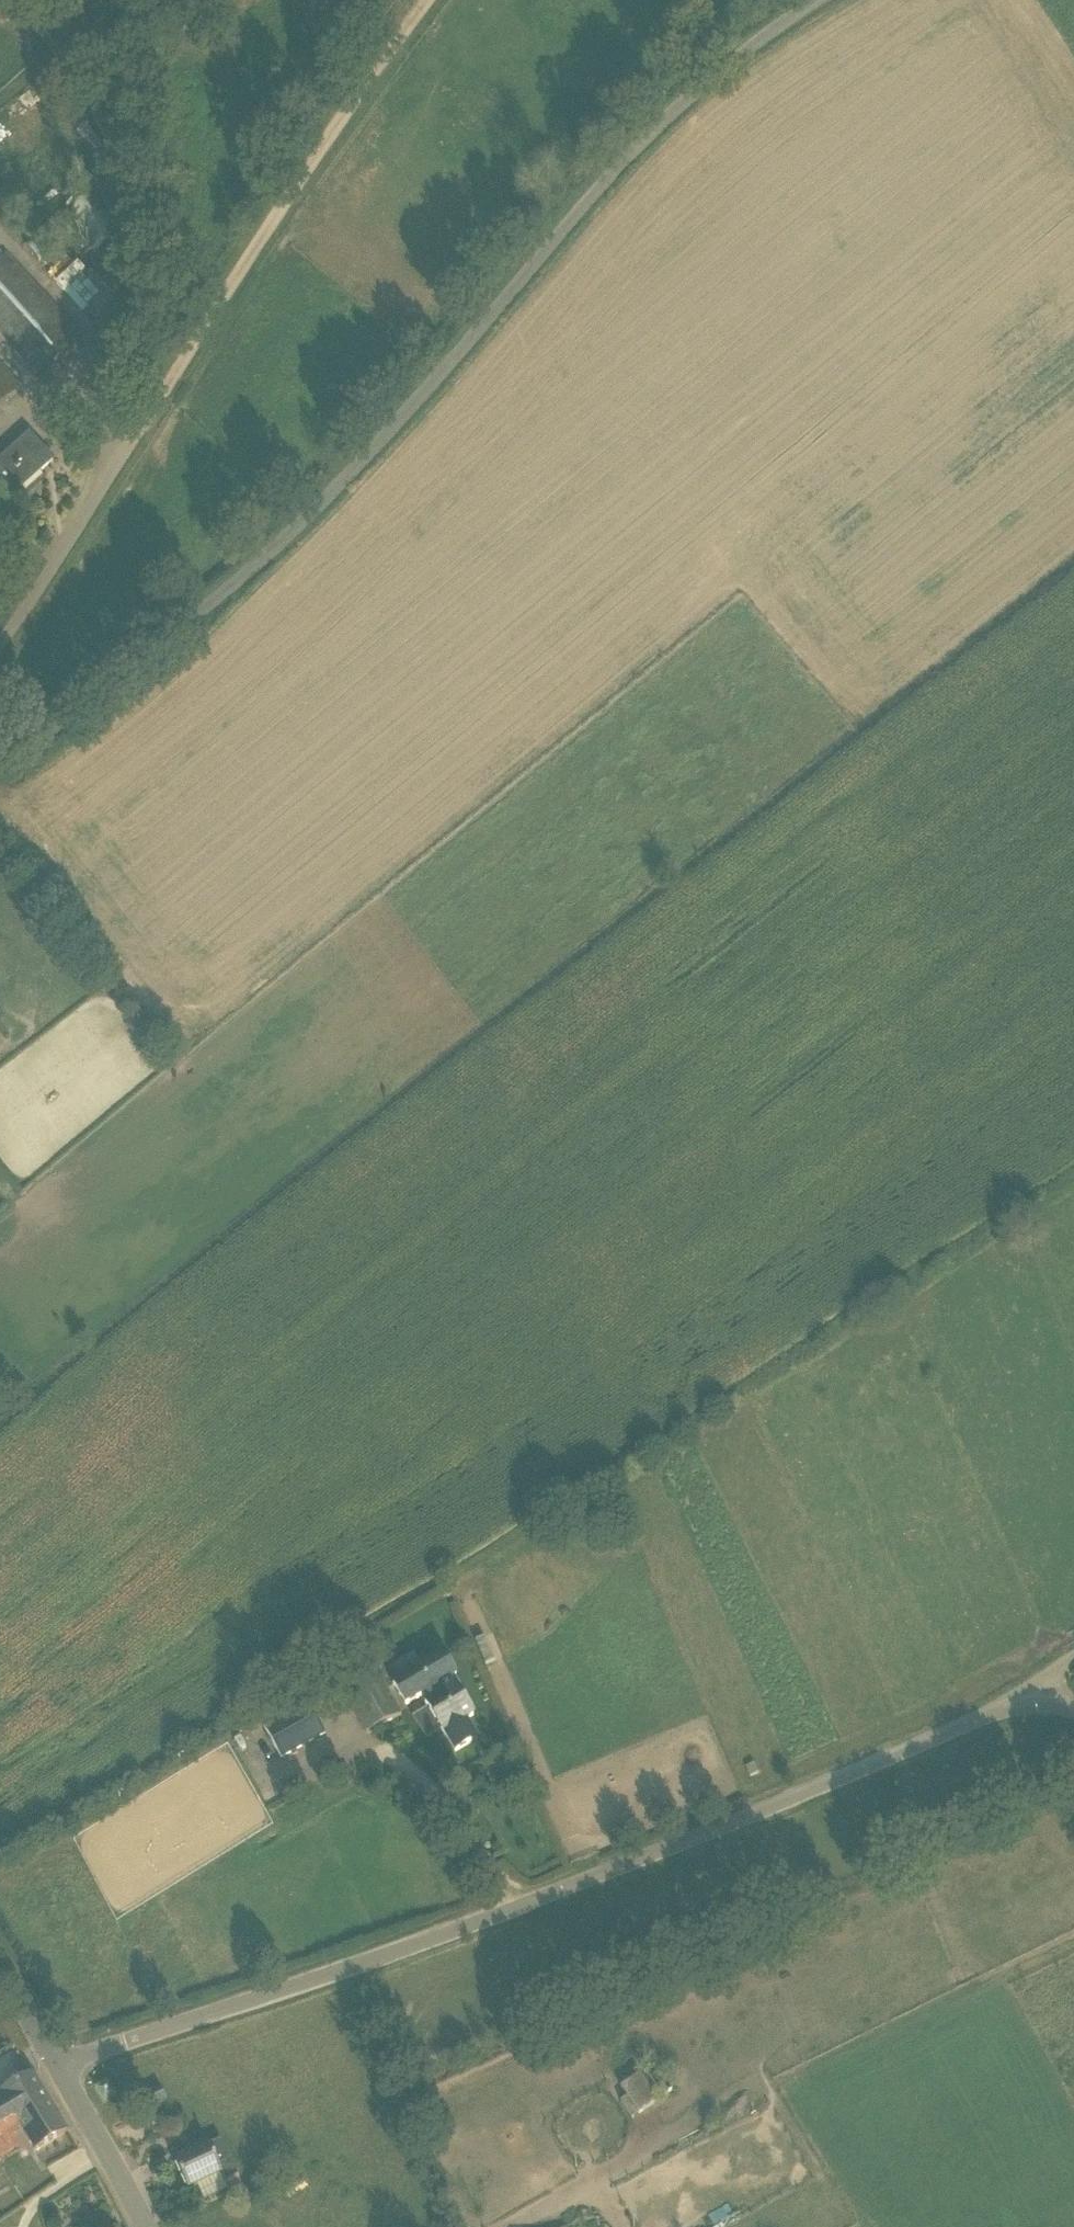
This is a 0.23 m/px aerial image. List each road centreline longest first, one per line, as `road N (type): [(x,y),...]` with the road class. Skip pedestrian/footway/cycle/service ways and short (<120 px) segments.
road 1 (unclassified): [(60,2069),(520,1906),(1002,1711),(1045,1706),(1073,1713)]
road 2 (track): [(430,0),(364,87),(151,414)]
road 3 (track): [(22,0),(77,76),(126,176),(132,290),(104,398)]
road 4 (unclassified): [(148,2226),(60,2069)]
road 5 (unclassified): [(60,2069),(0,1965)]

